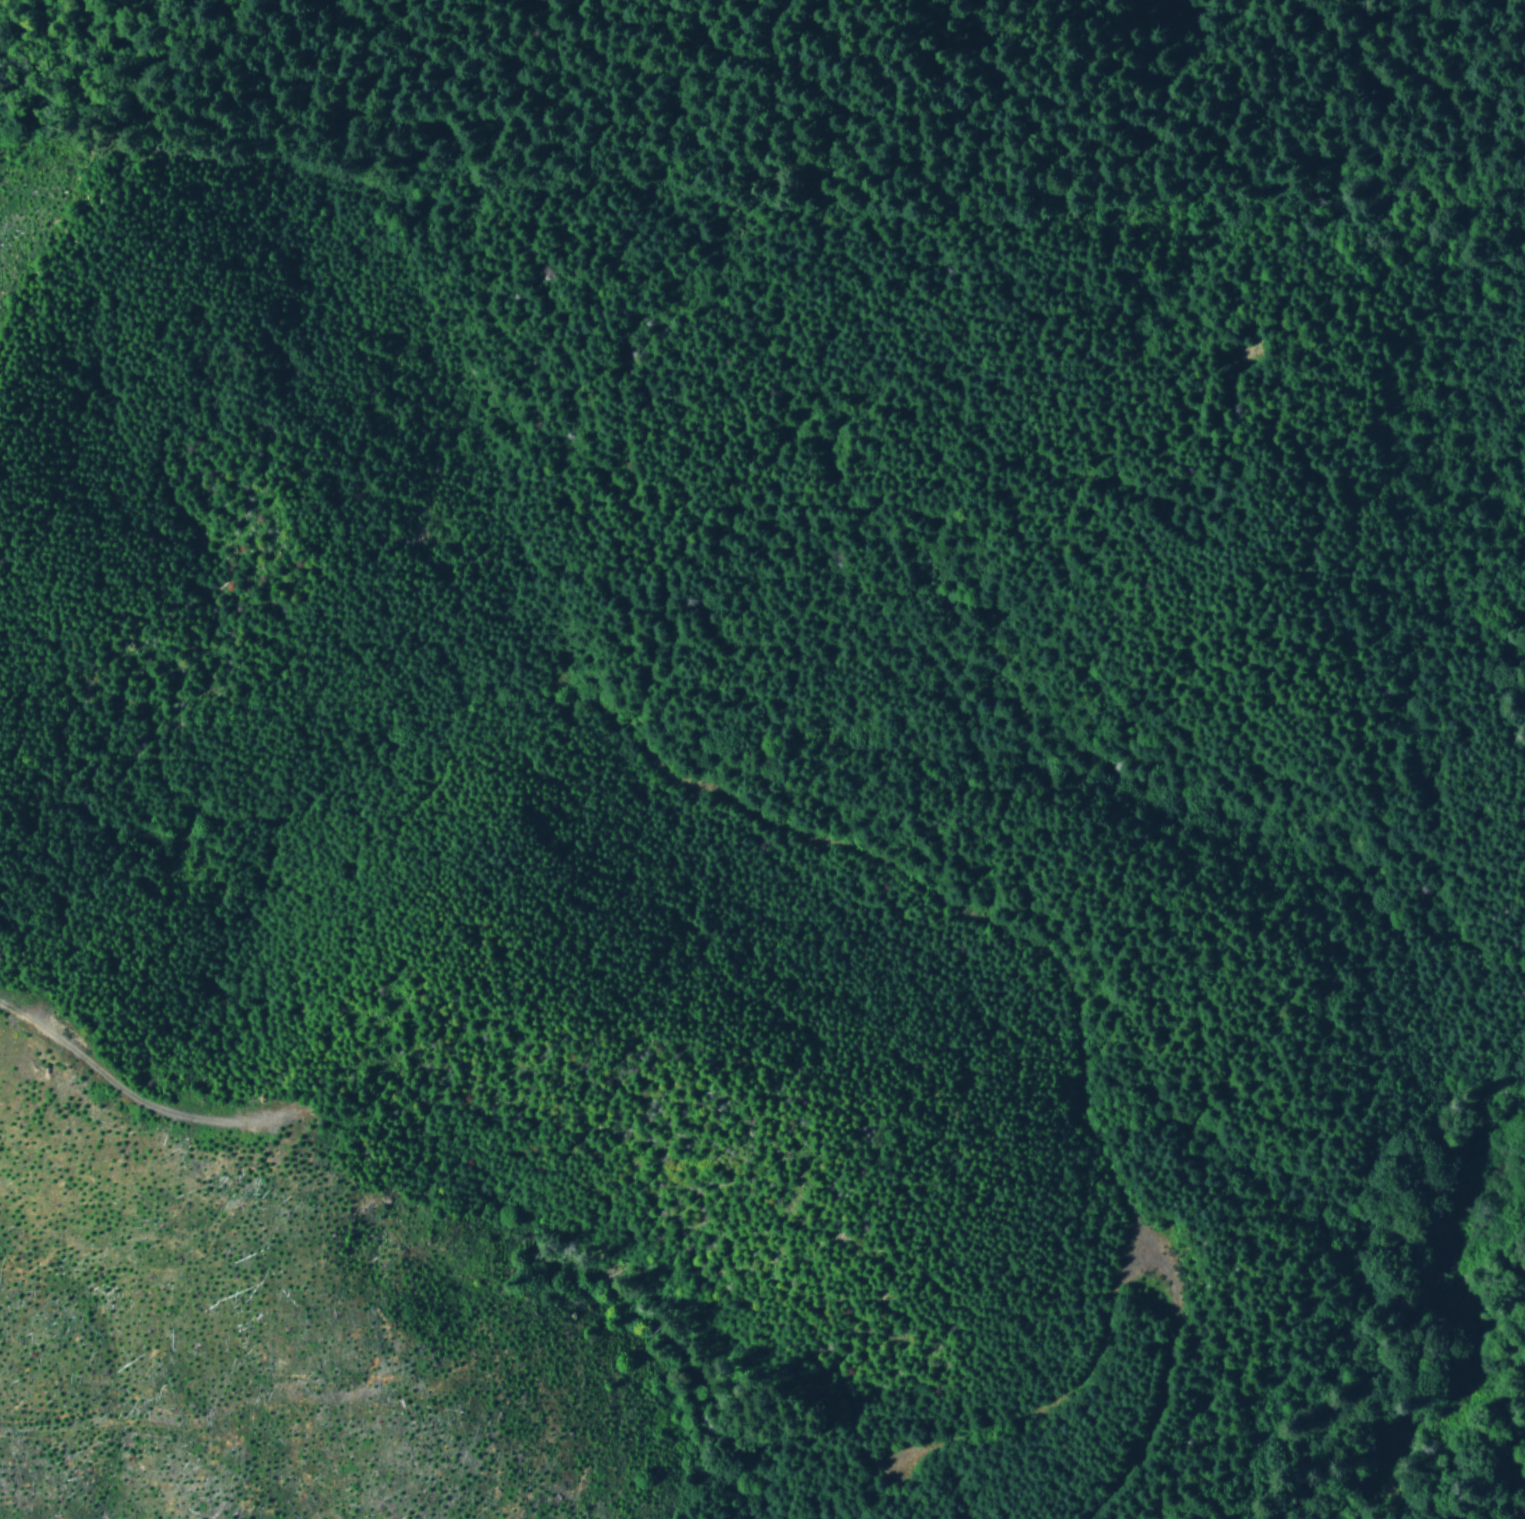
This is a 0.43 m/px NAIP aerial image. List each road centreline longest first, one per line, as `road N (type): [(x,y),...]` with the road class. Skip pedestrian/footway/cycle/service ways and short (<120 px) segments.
road 1 (track): [(1157,1272),(1100,1169),(1077,1102),(1068,980),(1043,950),(661,755),(643,725),(650,633),(673,564)]
road 2 (track): [(1079,1518),(1151,1414),(1171,1306),(1157,1272),(1137,1260),(1116,1279),(1082,1373),(1052,1405),(893,1472)]

